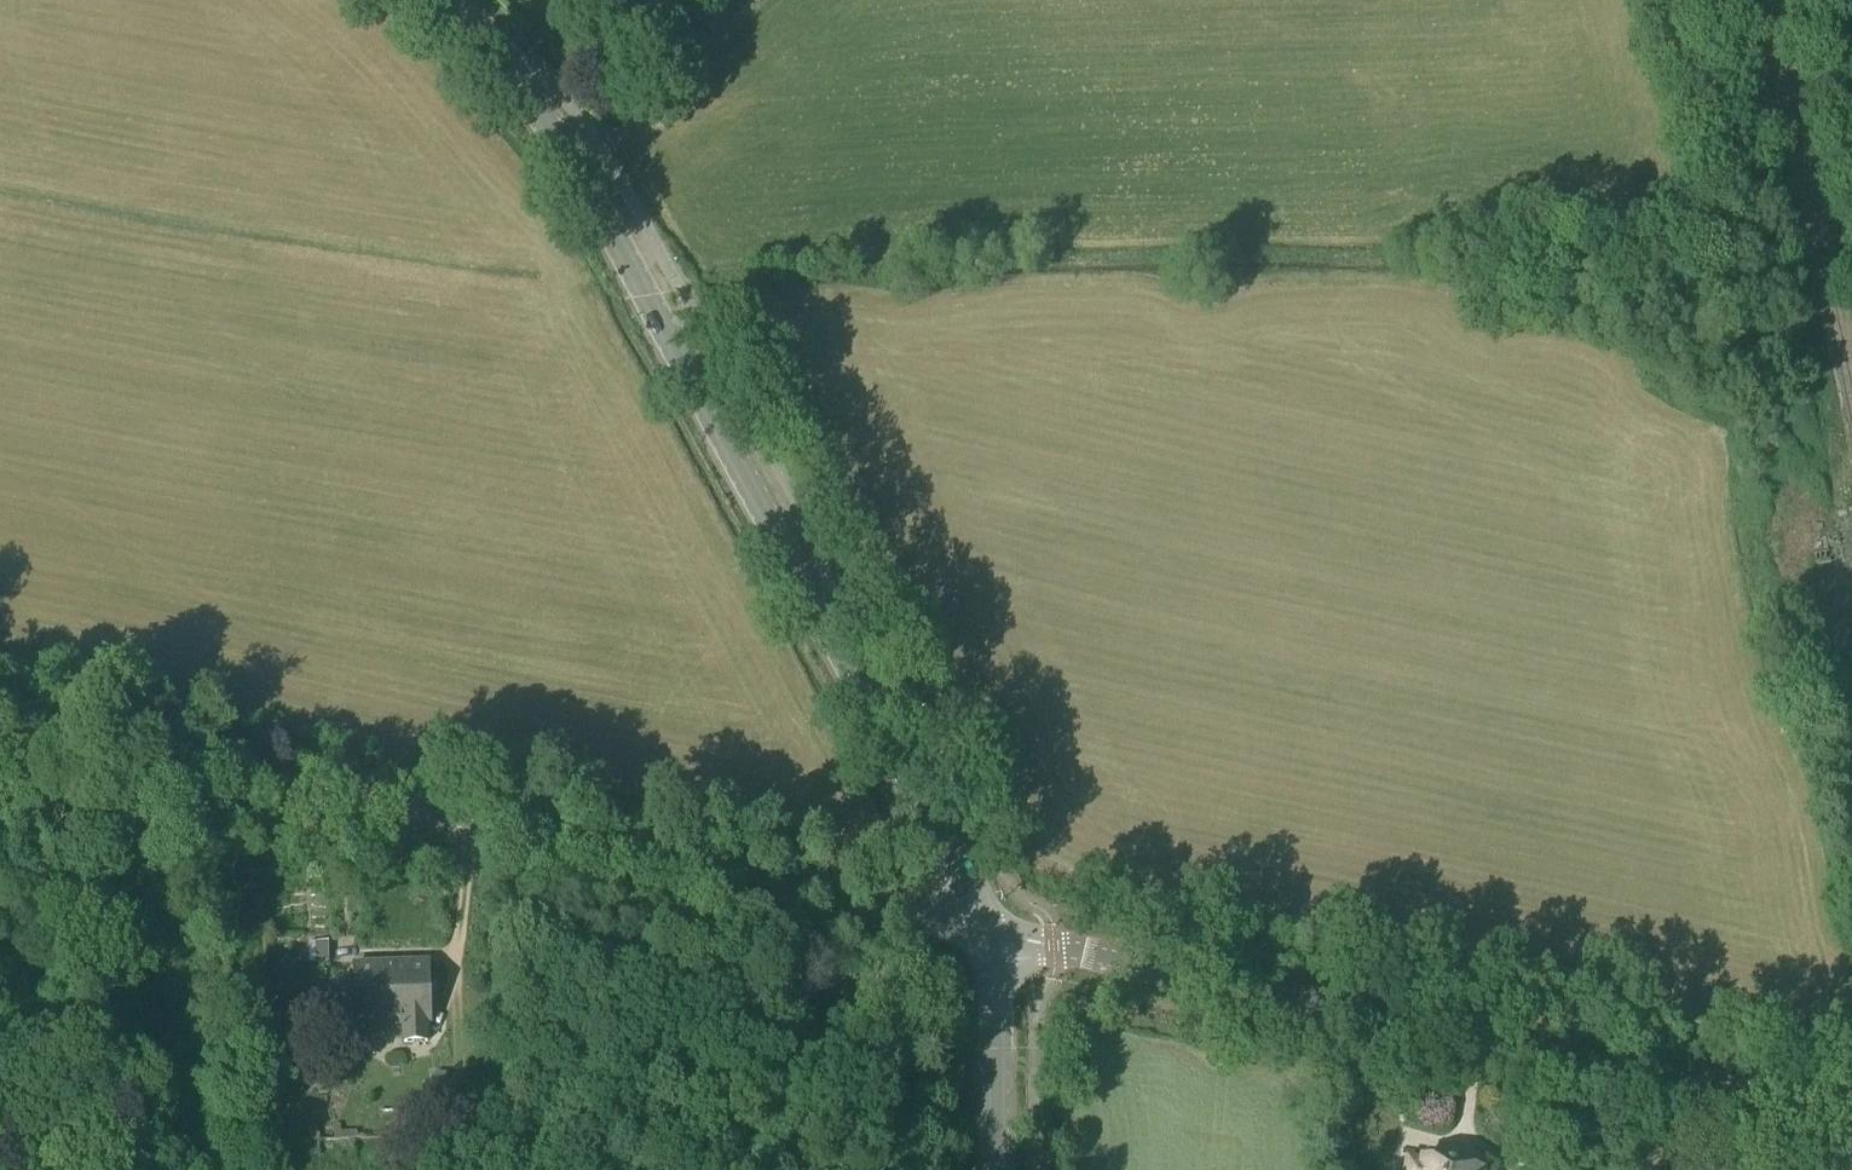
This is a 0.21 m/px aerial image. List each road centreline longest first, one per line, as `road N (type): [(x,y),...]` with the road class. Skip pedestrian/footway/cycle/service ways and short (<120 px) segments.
road 1 (primary): [(992,934),(598,206),(536,111),(428,0)]
road 2 (unclassified): [(992,934),(0,723)]
road 3 (primary): [(1851,1118),(992,934)]
road 4 (secondary): [(996,1169),(992,934)]

